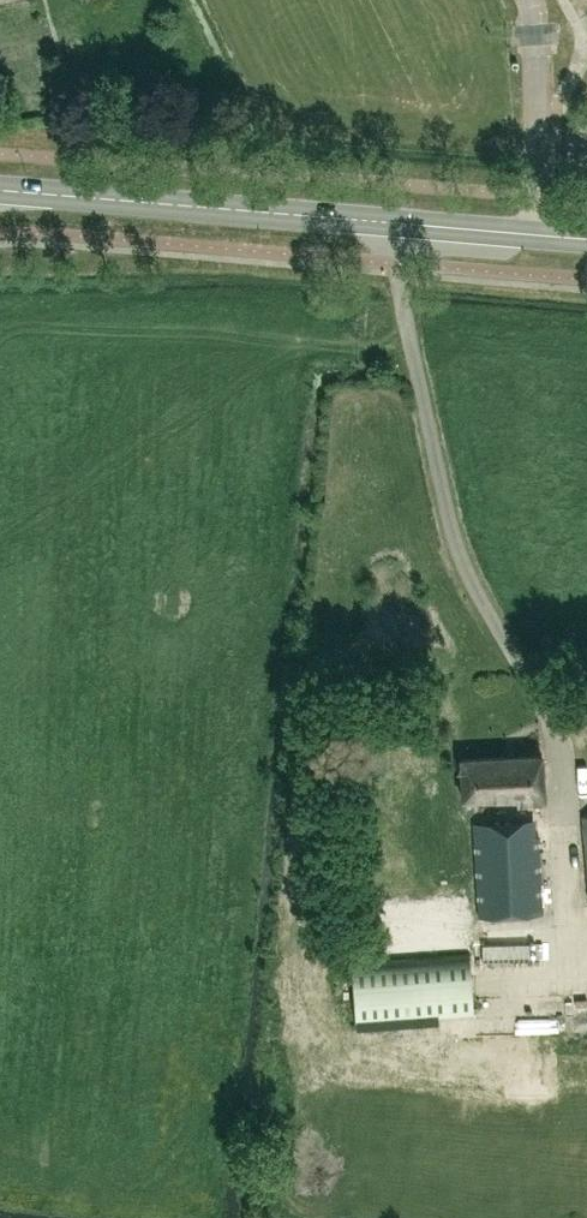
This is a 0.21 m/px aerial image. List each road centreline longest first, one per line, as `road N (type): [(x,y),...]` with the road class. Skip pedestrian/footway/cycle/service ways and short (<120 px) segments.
road 1 (primary): [(586,237),(0,189)]
road 2 (track): [(567,0),(582,32),(581,62),(551,126),(537,233)]

